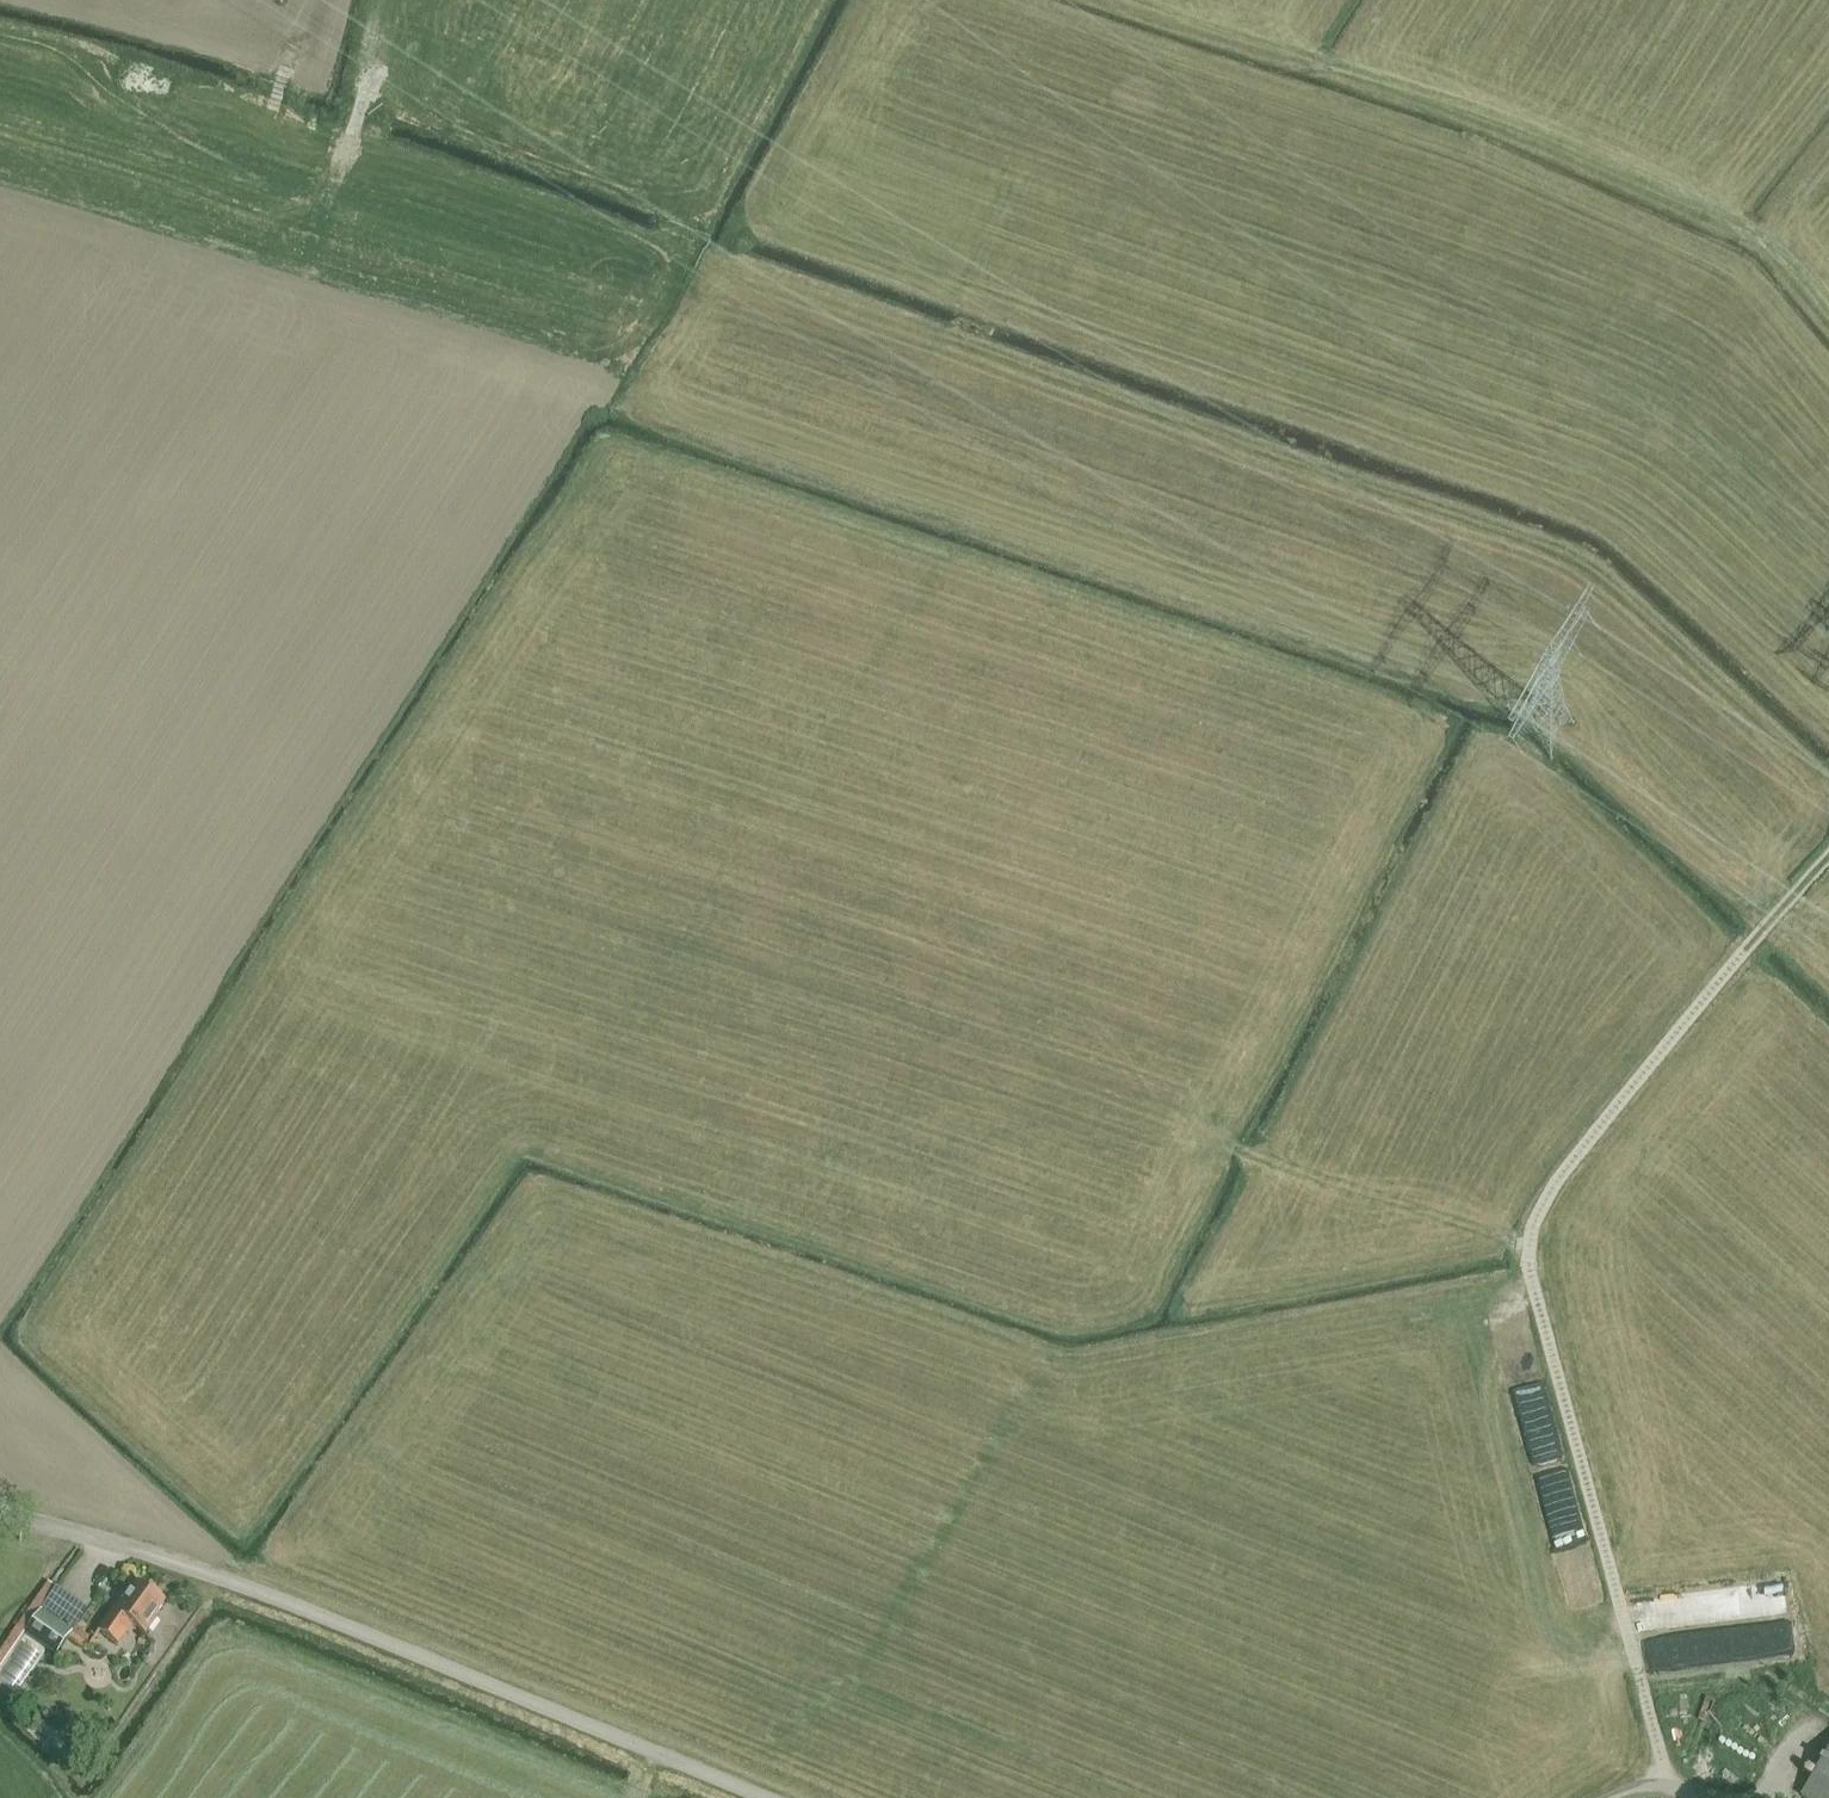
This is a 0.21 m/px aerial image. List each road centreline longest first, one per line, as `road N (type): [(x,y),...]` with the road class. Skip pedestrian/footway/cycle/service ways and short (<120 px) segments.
road 1 (unclassified): [(770,1797),(226,1578),(0,1514)]

